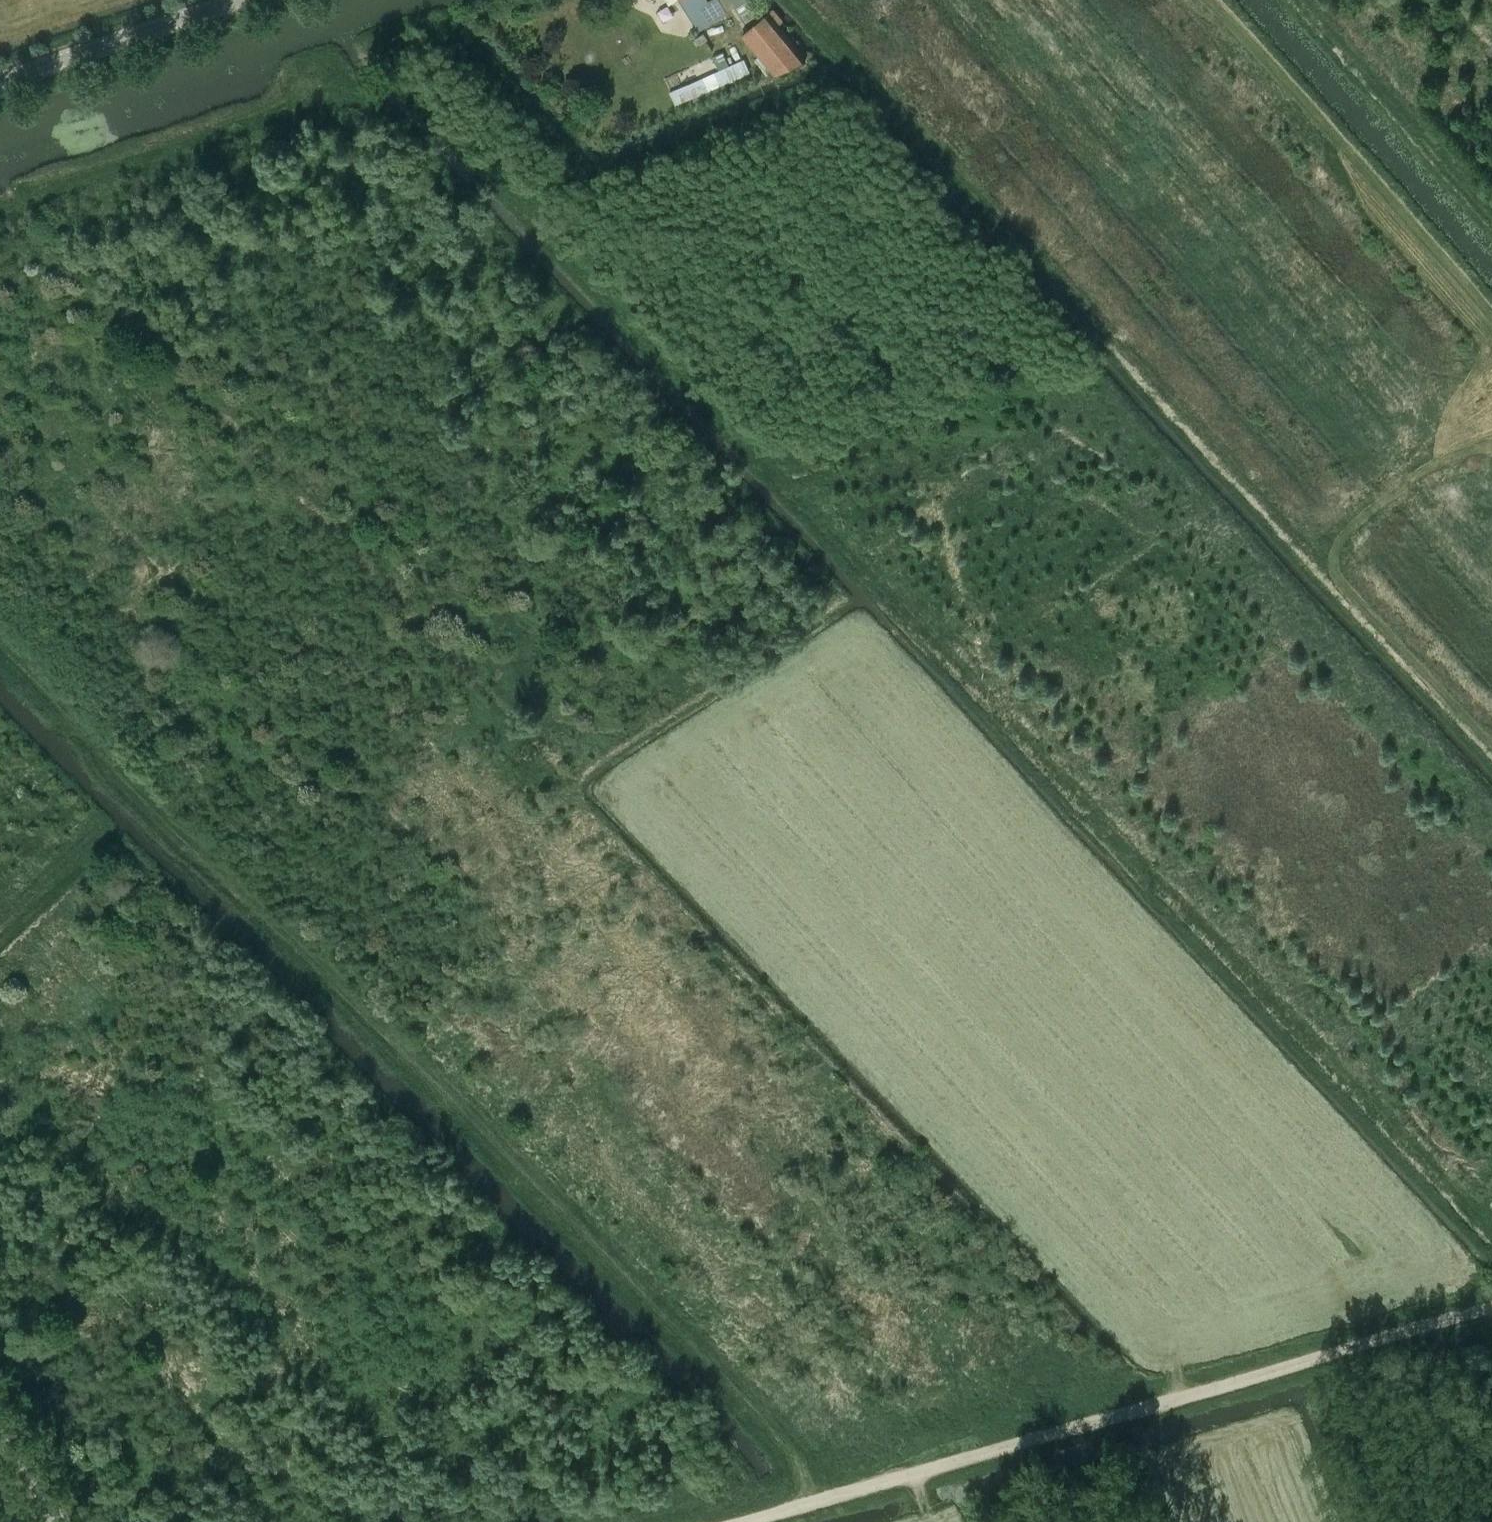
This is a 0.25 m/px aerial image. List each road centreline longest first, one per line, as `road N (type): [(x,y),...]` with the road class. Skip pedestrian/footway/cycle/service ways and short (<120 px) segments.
road 1 (track): [(759,1521),(1491,1312)]
road 2 (unclassified): [(0,83),(240,0)]
road 3 (unclassified): [(64,1521),(0,1392)]

